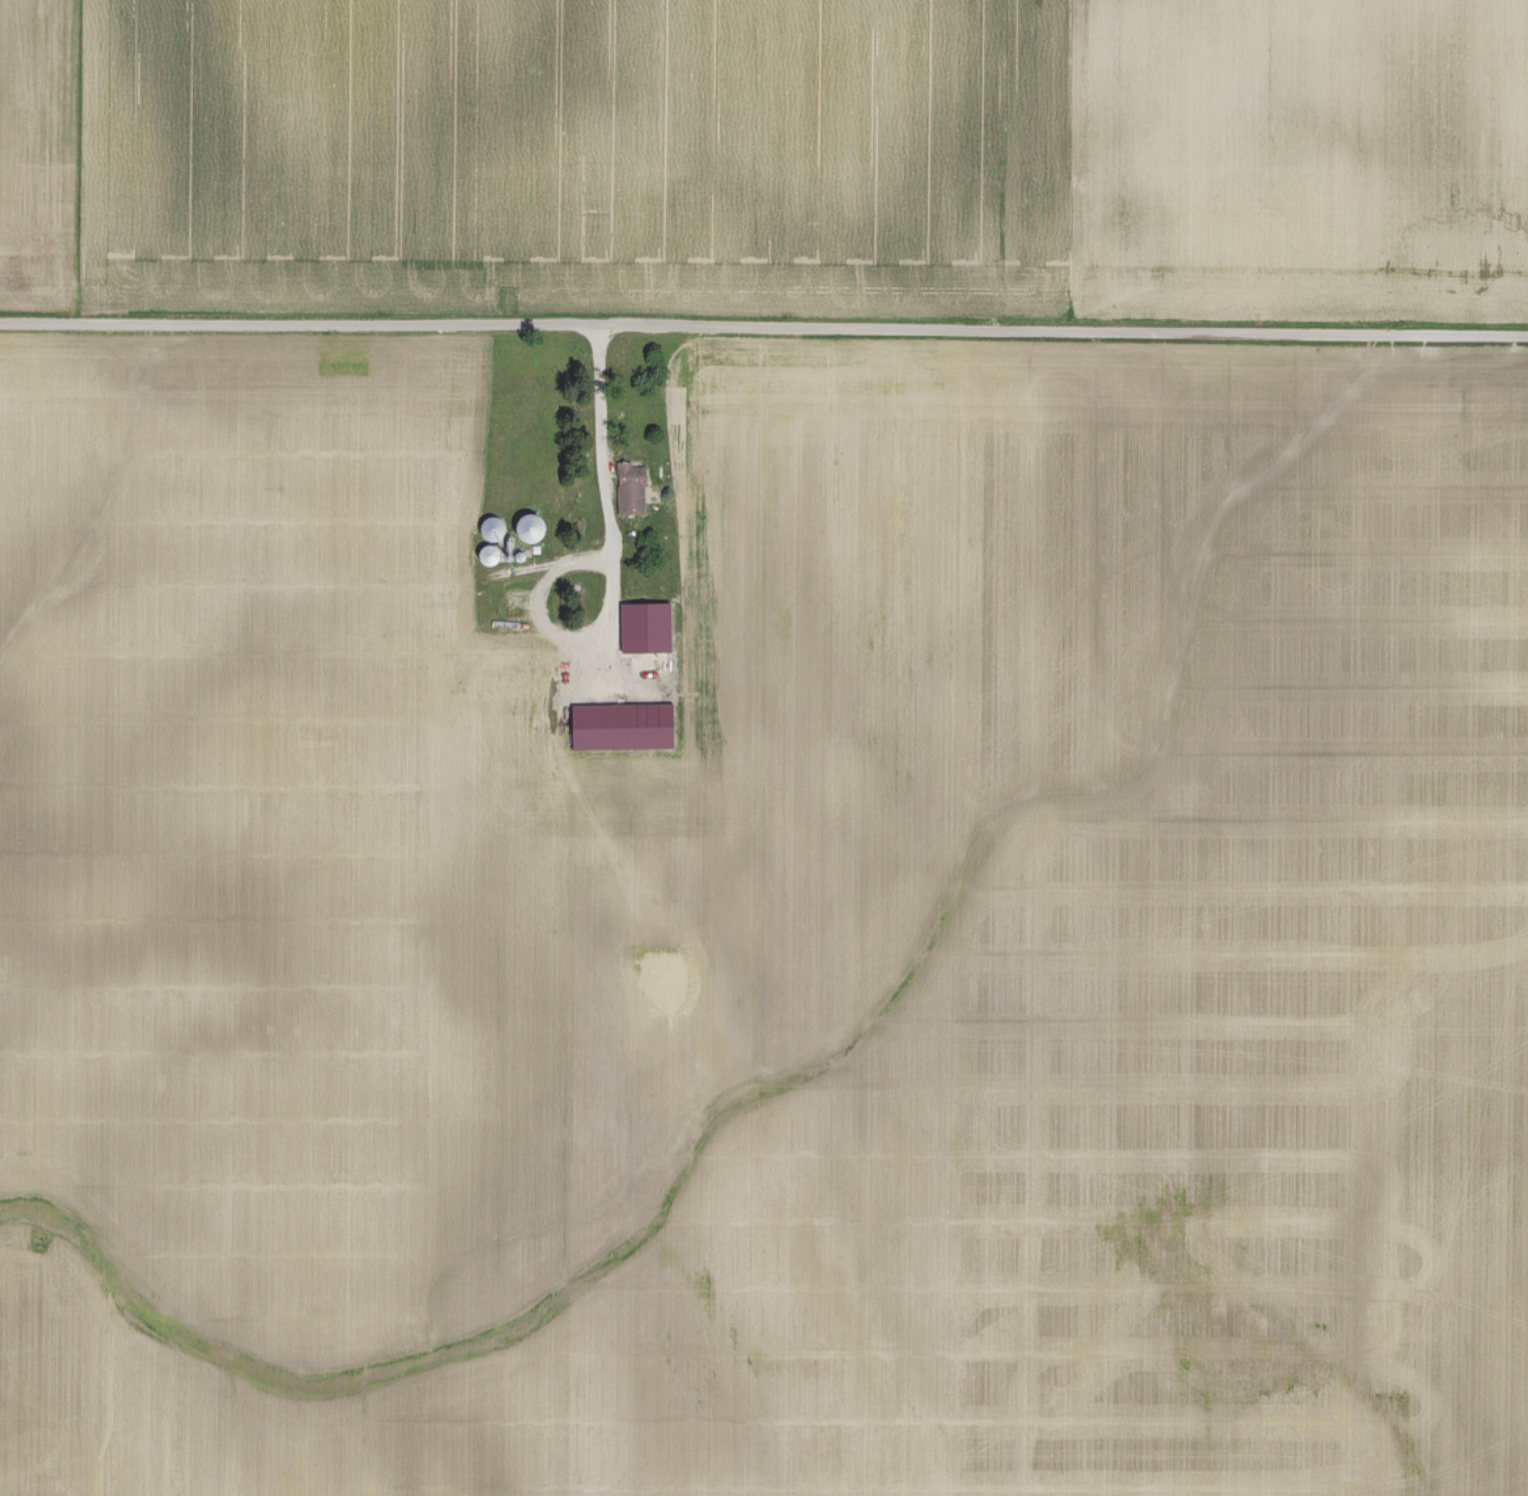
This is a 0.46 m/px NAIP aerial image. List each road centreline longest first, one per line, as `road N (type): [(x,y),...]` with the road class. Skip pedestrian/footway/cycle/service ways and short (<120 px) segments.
road 1 (residential): [(0,323),(1527,335)]

